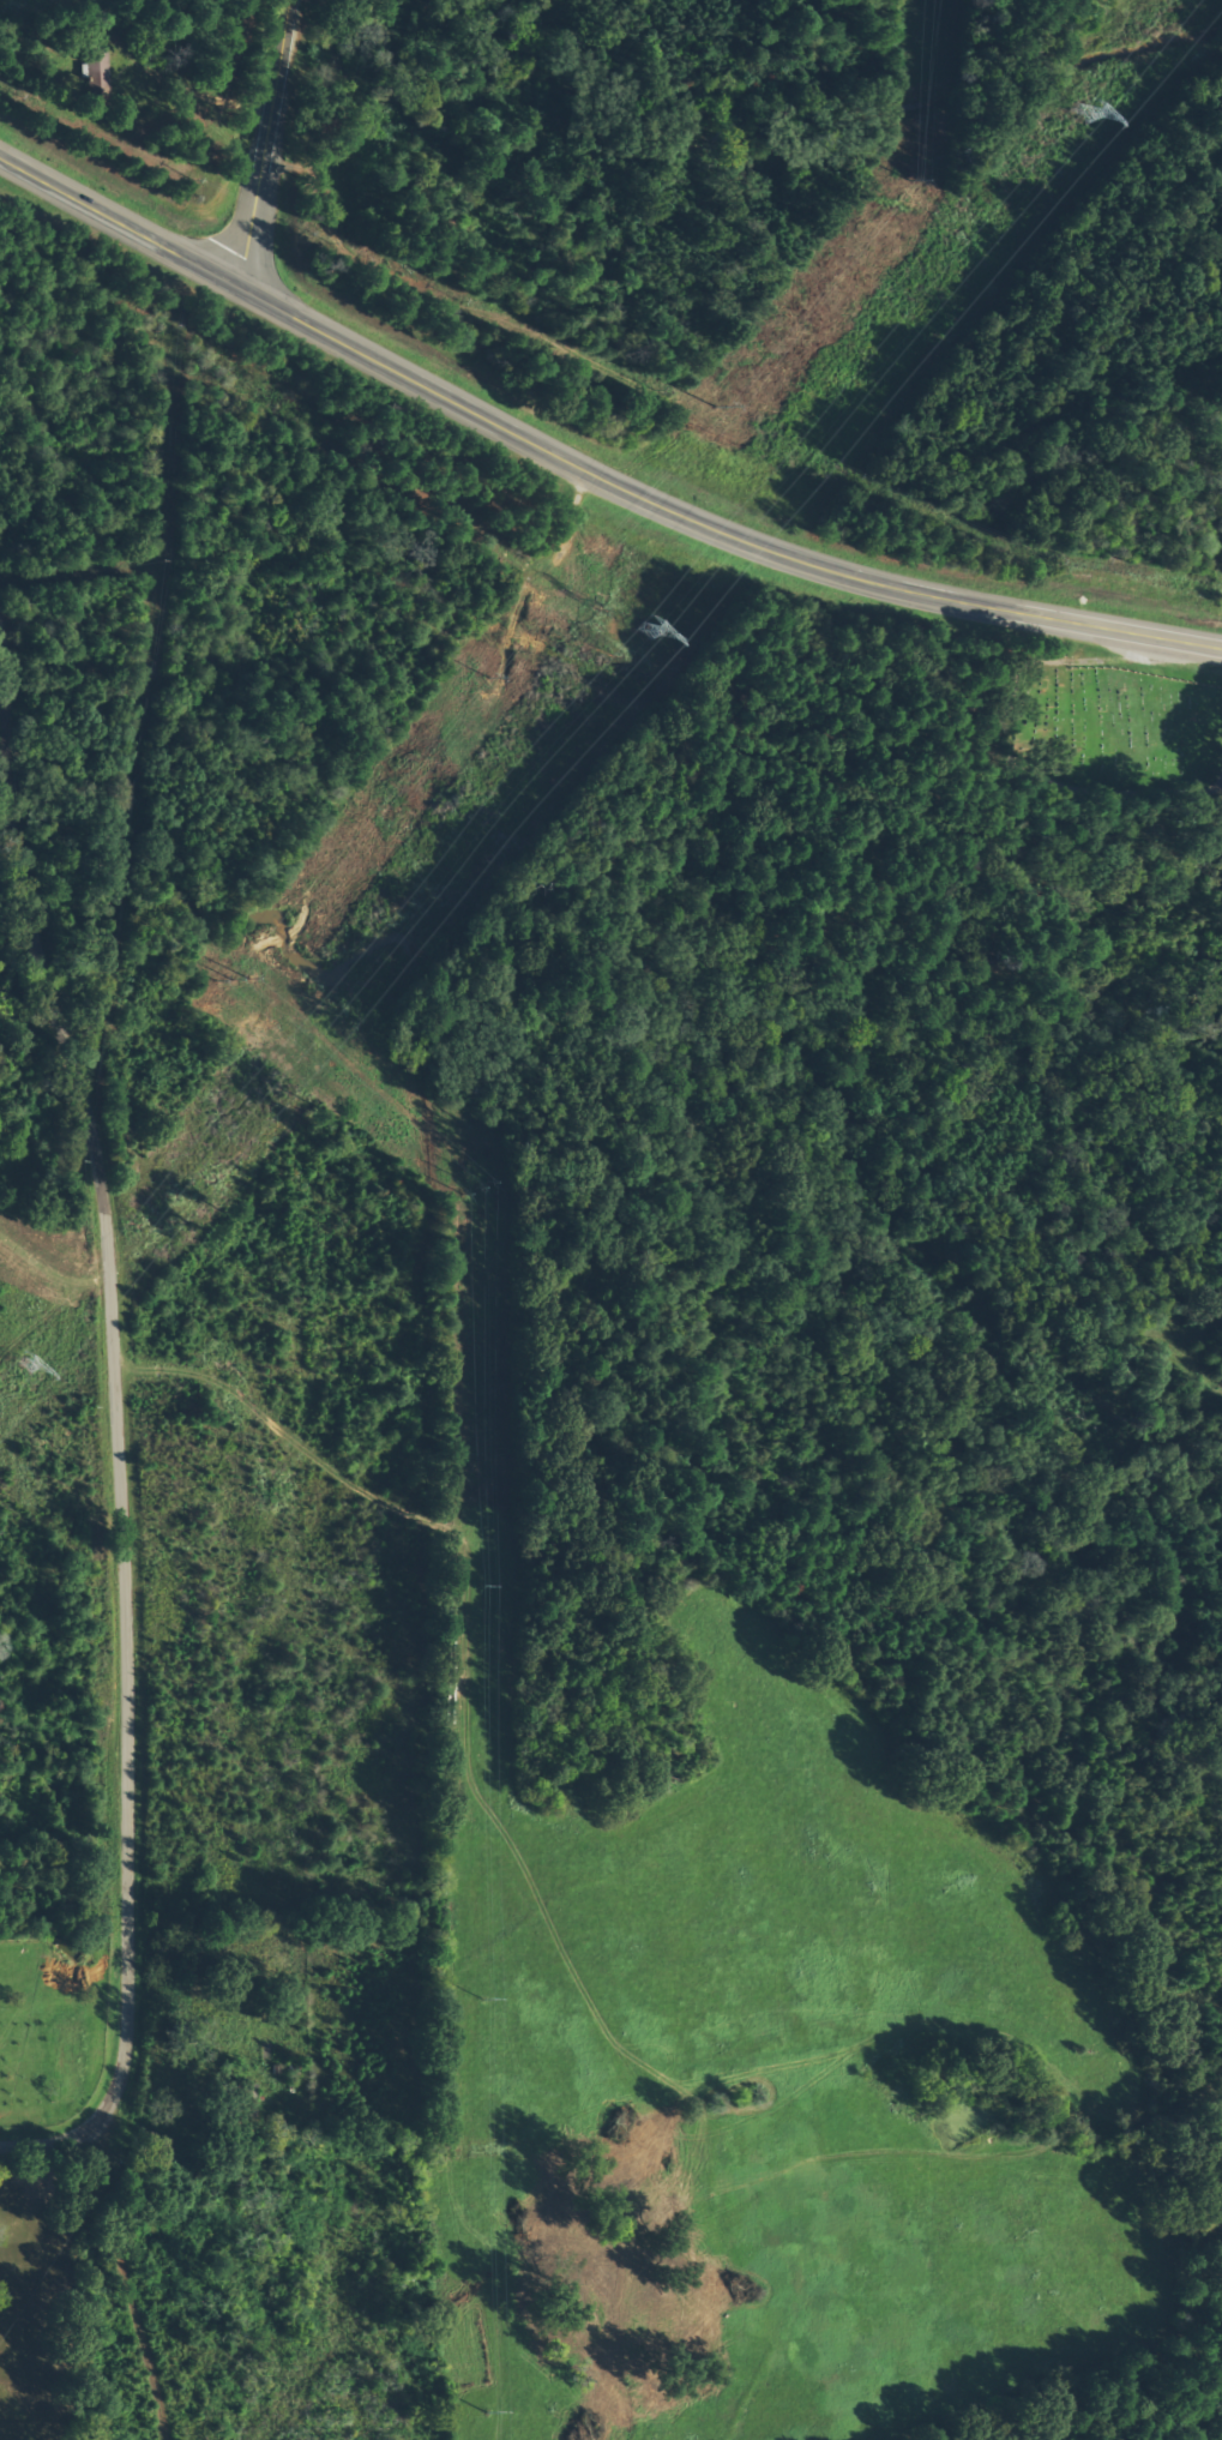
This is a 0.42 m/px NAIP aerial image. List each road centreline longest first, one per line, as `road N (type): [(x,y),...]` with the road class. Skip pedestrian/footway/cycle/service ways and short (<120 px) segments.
road 1 (residential): [(125,2104),(83,1137),(0,663)]
road 2 (trunk): [(1221,633),(747,543),(387,368),(0,160)]
road 3 (tertiary): [(241,289),(289,0)]
road 4 (residential): [(0,2125),(89,2122),(125,2104)]

